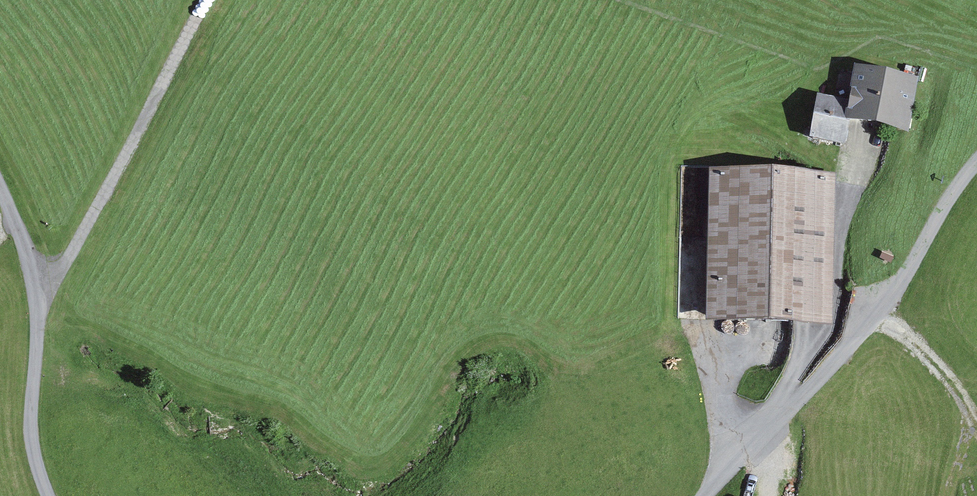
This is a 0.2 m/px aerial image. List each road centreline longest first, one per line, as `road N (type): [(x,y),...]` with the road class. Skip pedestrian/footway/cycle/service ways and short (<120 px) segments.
road 1 (unclassified): [(976,165),(875,316),(707,495)]
road 2 (track): [(35,281),(51,279),(66,263),(209,0)]
road 3 (unclassified): [(48,495),(33,456),(35,281),(0,188)]
road 4 (track): [(875,316),(963,402),(969,432),(953,495)]

